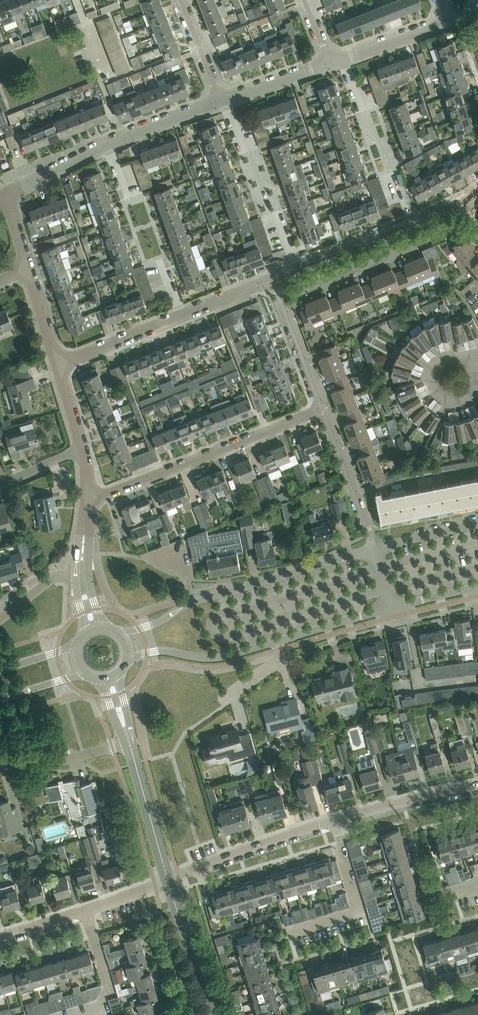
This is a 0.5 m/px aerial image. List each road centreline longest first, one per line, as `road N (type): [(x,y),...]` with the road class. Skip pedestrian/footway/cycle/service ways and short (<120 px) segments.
road 1 (residential): [(168,881),(334,820),(477,786)]
road 2 (unclassified): [(374,549),(200,599),(118,633)]
road 3 (residential): [(88,501),(324,410)]
road 4 (residential): [(0,937),(168,881)]
road 5 (unclassified): [(126,658),(167,651),(214,657),(276,641)]
road 6 (residential): [(324,410),(374,549)]
road 7 (tertiary): [(168,881),(129,742)]
road 8 (tertiary): [(218,1014),(168,881)]
road 9 (residential): [(324,410),(274,278)]
road 10 (residential): [(0,756),(69,759),(129,742)]
road 11 (residential): [(57,365),(178,316)]

